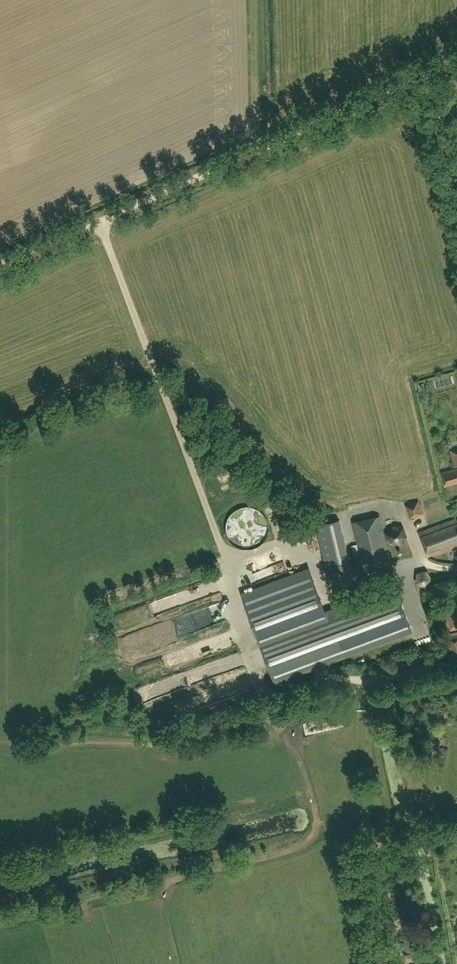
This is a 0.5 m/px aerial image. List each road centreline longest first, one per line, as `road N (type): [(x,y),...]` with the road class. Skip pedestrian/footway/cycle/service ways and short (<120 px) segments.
road 1 (track): [(101,221),(221,548),(261,682)]
road 2 (track): [(429,73),(0,266)]

